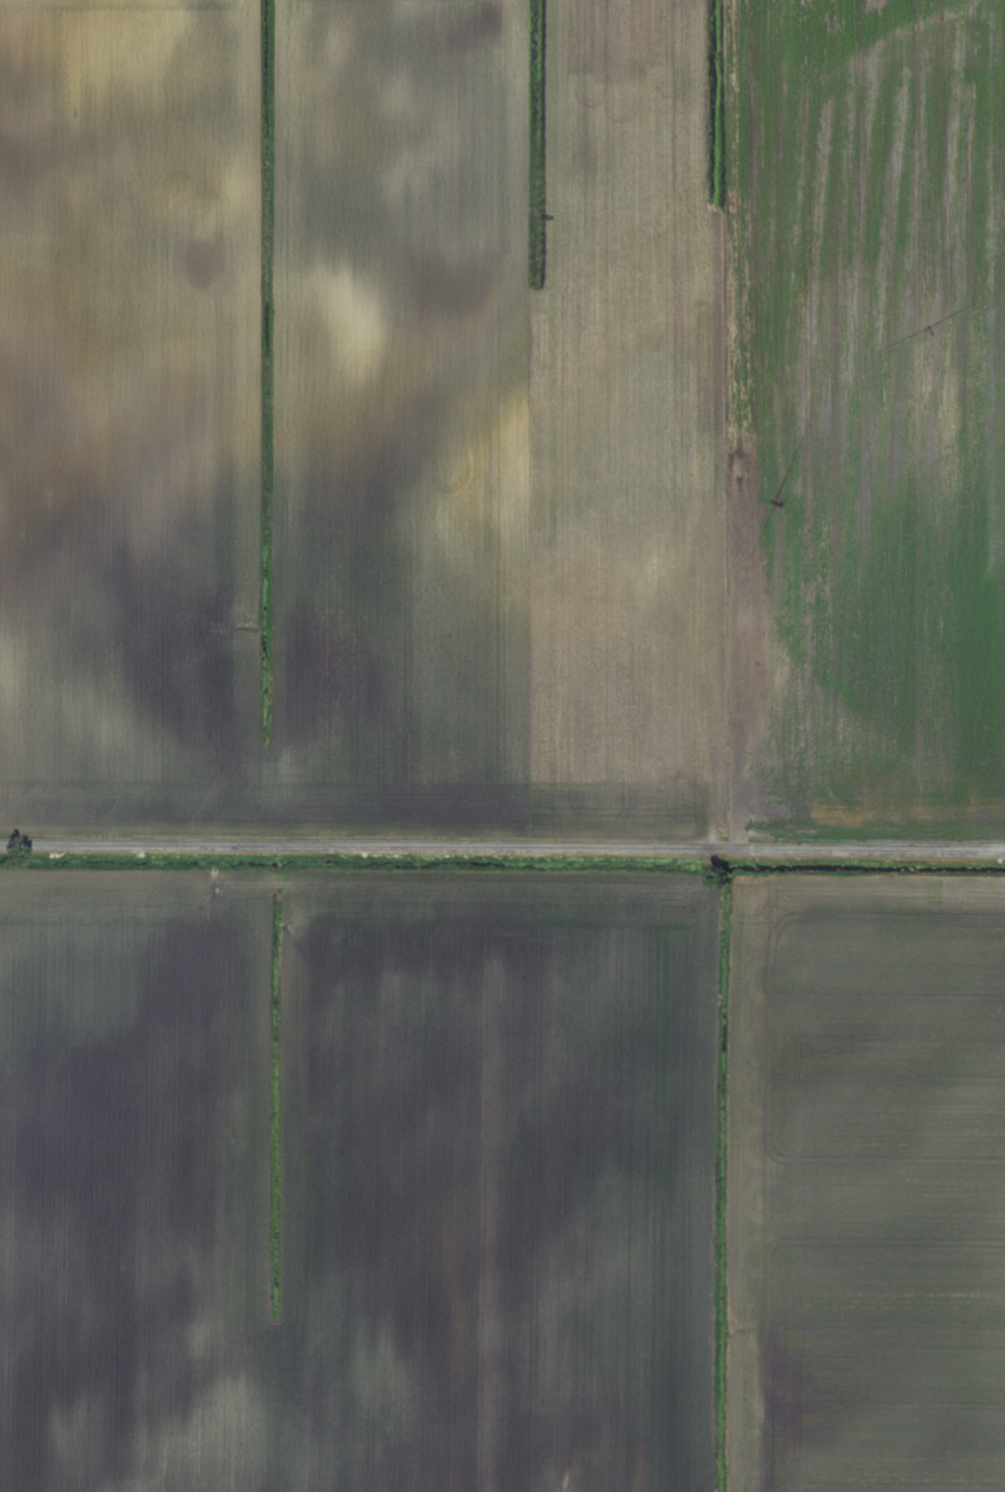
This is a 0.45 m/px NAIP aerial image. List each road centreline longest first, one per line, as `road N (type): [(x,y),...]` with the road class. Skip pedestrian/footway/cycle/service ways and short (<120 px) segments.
road 1 (residential): [(0,843),(1004,849)]

